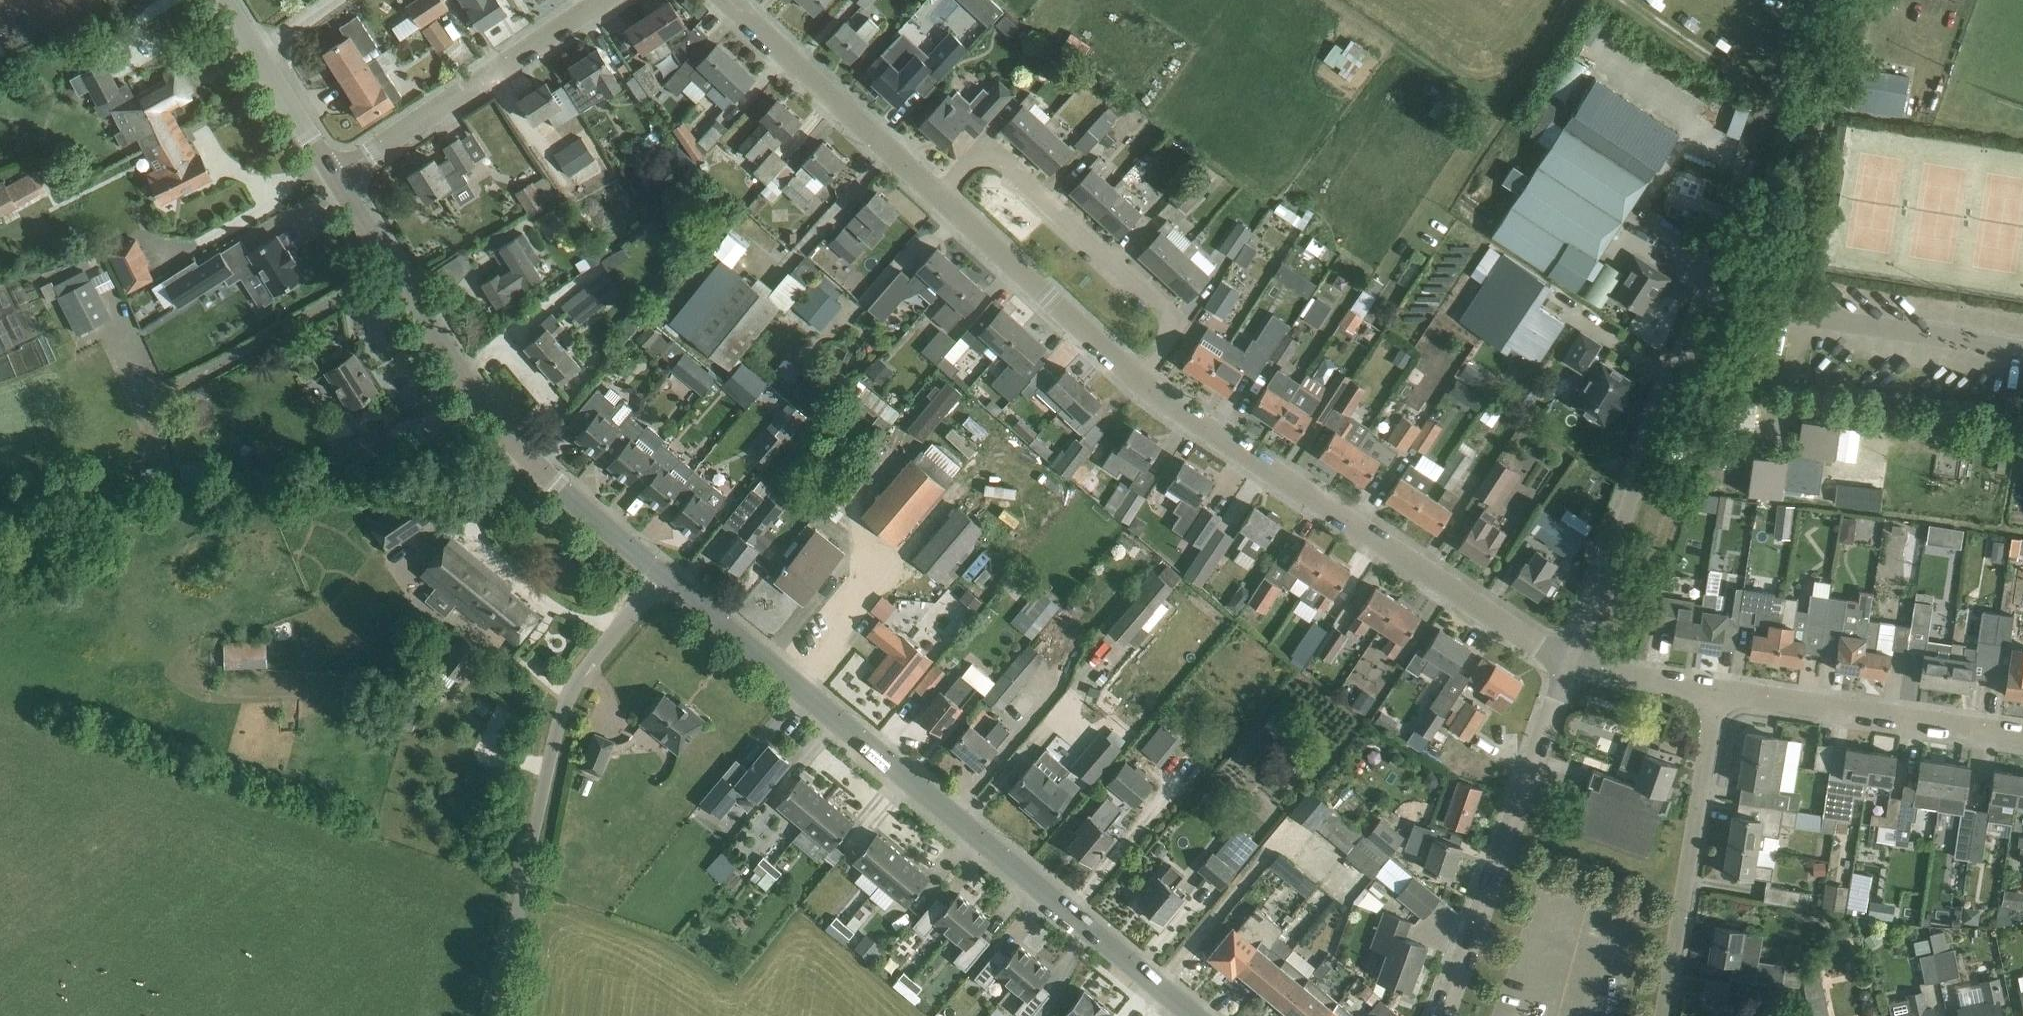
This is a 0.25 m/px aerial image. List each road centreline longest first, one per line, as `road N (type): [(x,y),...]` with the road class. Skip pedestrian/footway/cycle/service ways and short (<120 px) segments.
road 1 (tertiary): [(1196,1015),(665,573)]
road 2 (tertiary): [(665,573),(521,454),(335,177)]
road 3 (residential): [(1570,659),(1532,645),(1136,378)]
road 4 (unclassified): [(497,1015),(567,698),(581,670),(665,573)]
road 5 (unclassified): [(1570,659),(1718,241)]
road 6 (residential): [(1136,378),(1173,317),(984,150),(938,192)]
road 7 (unclassified): [(1443,1015),(1570,659)]
road 8 (residential): [(1665,1015),(1717,691)]
road 9 (residential): [(601,0),(335,177)]
road 10 (track): [(1567,0),(1518,81),(1499,88),(1450,79),(1330,0)]
road 11 (residential): [(2022,733),(1717,691)]
road 12 (residential): [(938,192),(726,0)]
road 13 (residential): [(1136,378),(938,192)]
road 14 (track): [(1718,241),(1800,0)]
road 15 (tertiary): [(335,177),(226,0)]
road 16 (track): [(1770,88),(1629,0)]
road 17 (residential): [(1717,691),(1570,659)]

